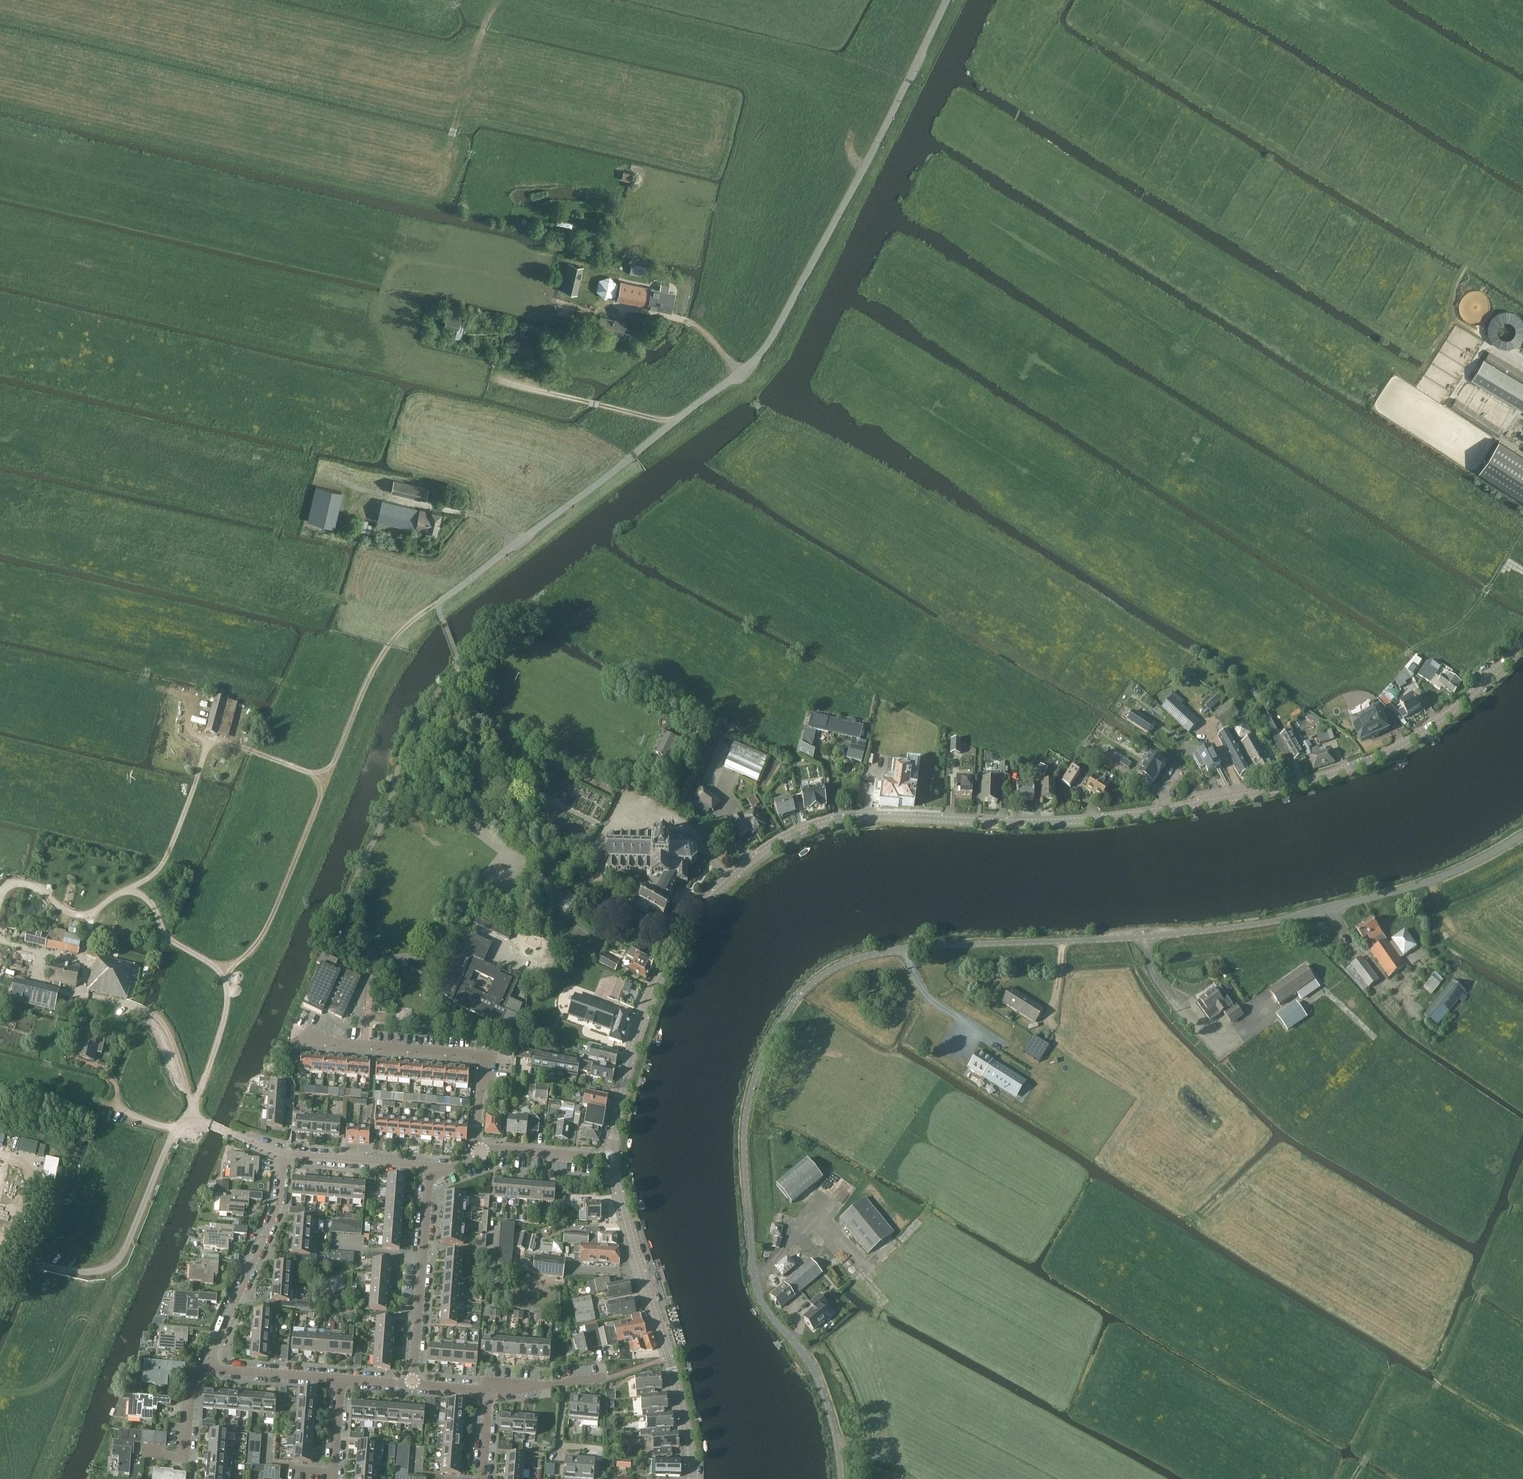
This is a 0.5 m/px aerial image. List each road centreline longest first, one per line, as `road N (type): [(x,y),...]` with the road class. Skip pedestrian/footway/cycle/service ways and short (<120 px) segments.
road 1 (unclassified): [(842,1478),(817,1375),(763,1303),(748,1197),(754,1087),(793,1002),(808,987),(842,963),(899,950),(1278,919),(1442,876),(1522,832)]
road 2 (tertiary): [(613,1158),(636,1049),(671,964),(710,902),(786,840),(856,819),(1077,821),(1269,793),(1409,742),(1522,647)]
road 3 (unclassified): [(442,619),(440,603),(448,596),(737,378),(762,350),(948,0)]
road 4 (track): [(227,968),(257,945),(368,677),(415,618)]
road 5 (track): [(1353,1478),(1382,1416),(1394,1403),(1429,1396),(1452,1360),(1522,1194)]
road 6 (tertiary): [(693,1478),(682,1401),(613,1158)]
road 7 (track): [(208,745),(167,859),(153,874),(91,915),(21,885),(3,892),(0,904)]
road 8 (track): [(295,484),(0,410)]
road 9 (residential): [(480,1152),(485,1056),(291,1039)]
road 10 (unclassified): [(24,1260),(79,1271),(118,1263),(173,1139),(191,1114),(211,1125)]
road 11 (track): [(893,1431),(868,1333),(883,1306),(868,1277),(933,1202)]
road 12 (track): [(118,1263),(116,1294),(59,1435),(0,1399)]
road 13 (track): [(435,369),(677,420)]
road 14 (track): [(295,484),(280,531),(283,576),(354,605),(415,618)]
road 15 (residential): [(284,1155),(278,1207),(207,1365)]
road 16 (residential): [(414,1383),(430,1167)]
road 17 (track): [(1037,1066),(928,997),(899,950)]
road 18 (track): [(227,968),(223,1023),(191,1114)]
road 19 (track): [(500,0),(452,140)]
road 20 (residential): [(284,1155),(430,1167)]
road 21 (track): [(870,1265),(844,1234),(797,1234),(756,1274)]
road 22 (residential): [(342,1380),(207,1365)]
road 23 (residential): [(613,1158),(480,1152)]
road 24 (residential): [(207,1365),(189,1400),(184,1451),(178,1458),(146,1455)]
road 25 (track): [(131,888),(151,902),(165,934),(227,968)]
road 26 (track): [(782,1024),(894,1090)]
road 27 (residential): [(296,1473),(335,1470),(342,1380)]
road 28 (track): [(391,433),(333,430),(310,444),(295,484)]

